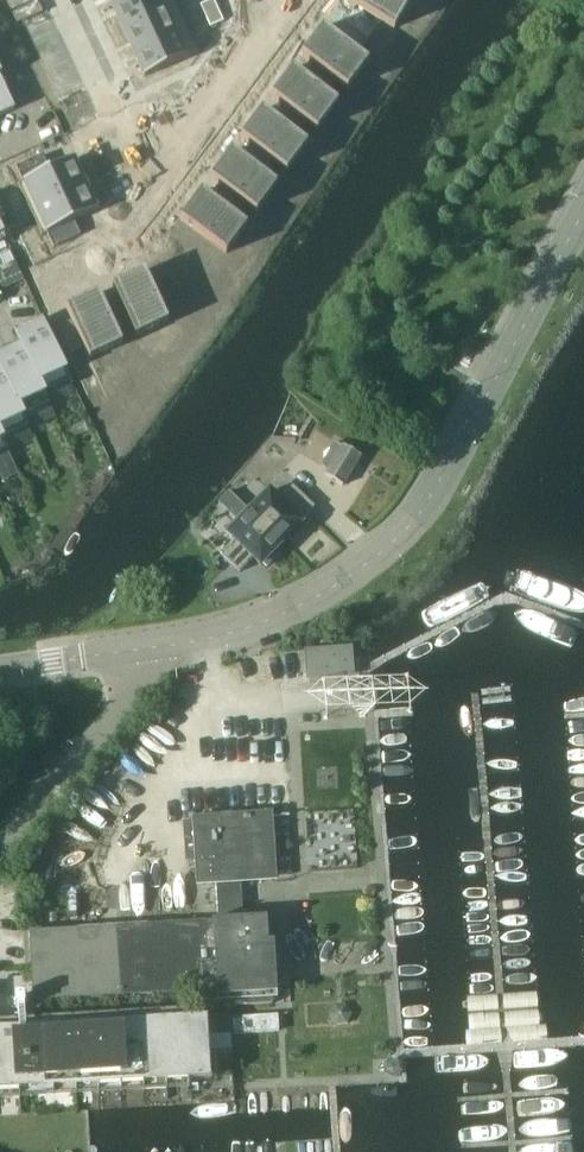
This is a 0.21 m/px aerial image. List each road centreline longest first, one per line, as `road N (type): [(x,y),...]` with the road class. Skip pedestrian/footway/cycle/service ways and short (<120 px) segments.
road 1 (tertiary): [(137,649),(254,624),(396,538),(436,484),(583,205)]
road 2 (unclassified): [(137,649),(123,709),(0,860)]
road 3 (residential): [(286,0),(164,180)]
road 4 (residential): [(164,180),(123,240),(0,308)]
road 5 (residential): [(164,180),(118,130),(63,0)]
road 6 (tertiary): [(0,669),(137,649)]

